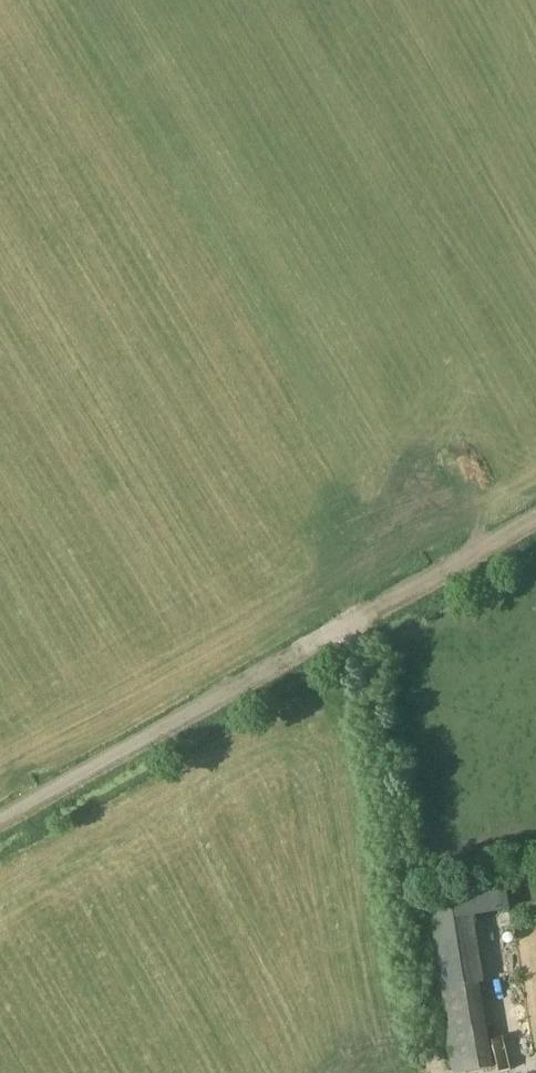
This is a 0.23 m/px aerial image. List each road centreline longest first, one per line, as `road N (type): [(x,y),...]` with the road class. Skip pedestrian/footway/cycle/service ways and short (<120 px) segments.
road 1 (track): [(0,826),(535,523)]

